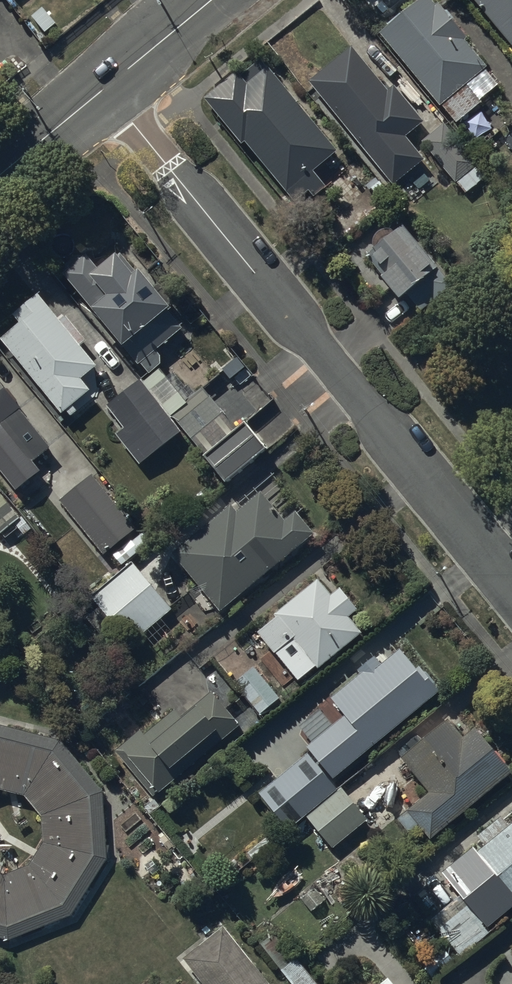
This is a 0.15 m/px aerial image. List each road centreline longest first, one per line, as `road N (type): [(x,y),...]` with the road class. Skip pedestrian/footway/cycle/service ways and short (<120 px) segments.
road 1 (residential): [(511,583),(105,89)]
road 2 (tertiary): [(213,0),(105,89)]
road 3 (tertiary): [(105,89),(0,175)]

